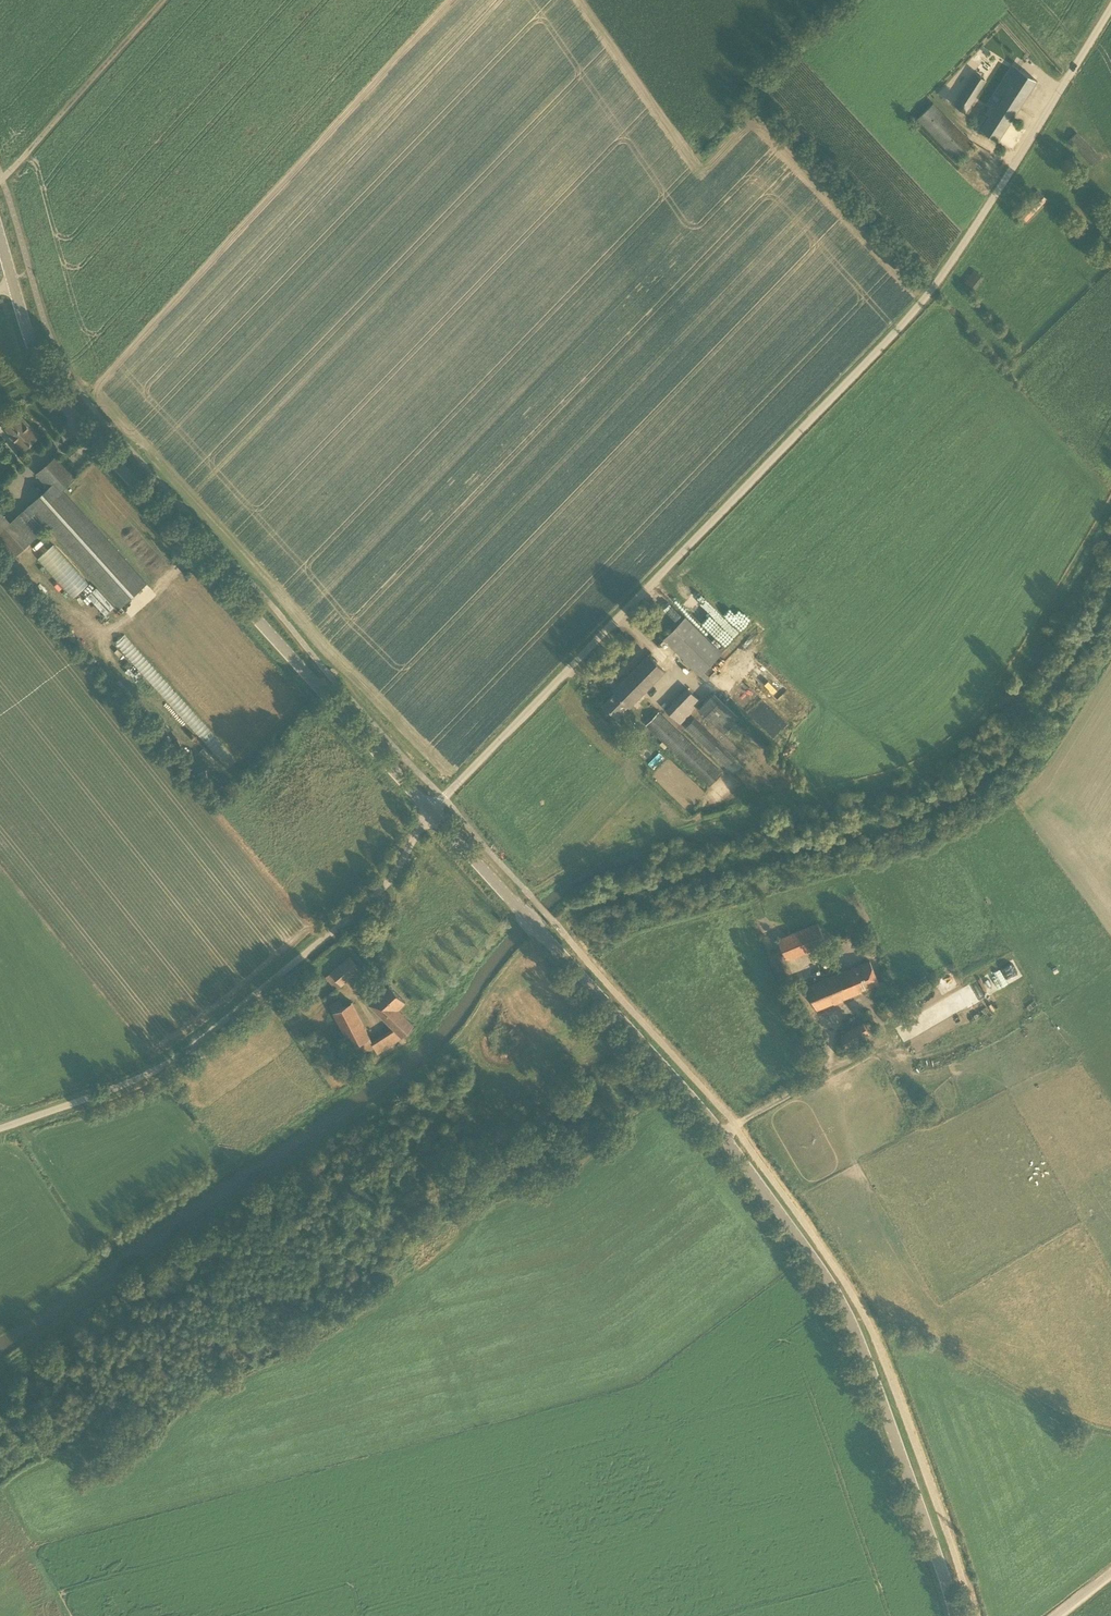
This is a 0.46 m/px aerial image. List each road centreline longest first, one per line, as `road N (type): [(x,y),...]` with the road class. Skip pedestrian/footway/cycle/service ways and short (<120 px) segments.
road 1 (unclassified): [(431,812),(940,290),(1110,6)]
road 2 (tertiary): [(955,1615),(853,1332),(820,1272),(704,1117),(431,812)]
road 3 (track): [(0,1365),(412,1075),(468,1022),(526,949),(546,938)]
road 4 (tertiary): [(431,812),(62,401),(44,377),(12,280)]
road 5 (unclassified): [(0,1128),(175,1062),(377,899),(431,812)]
road 6 (track): [(1110,1444),(1057,1427),(868,1321),(853,1332)]

